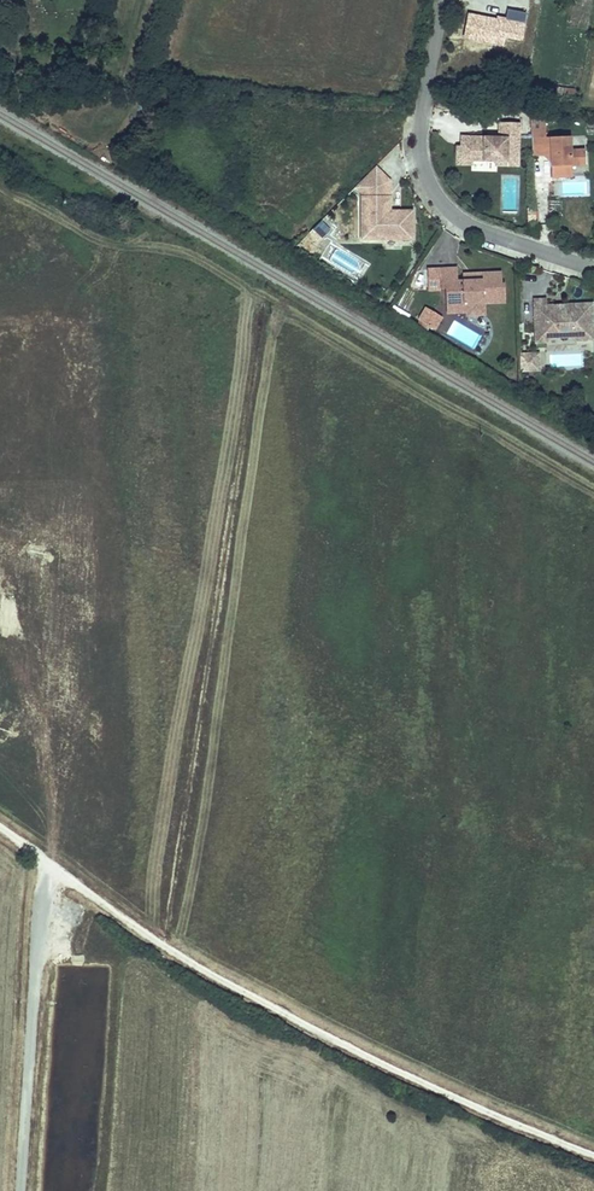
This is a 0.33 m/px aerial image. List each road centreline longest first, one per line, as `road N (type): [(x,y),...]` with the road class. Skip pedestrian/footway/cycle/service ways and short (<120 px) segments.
road 1 (track): [(0,820),(88,894),(230,985),(372,1059),(593,1150)]
road 2 (residential): [(445,0),(420,131),(434,193),(474,229),(593,269)]
road 3 (track): [(19,1190),(40,874),(47,861)]

